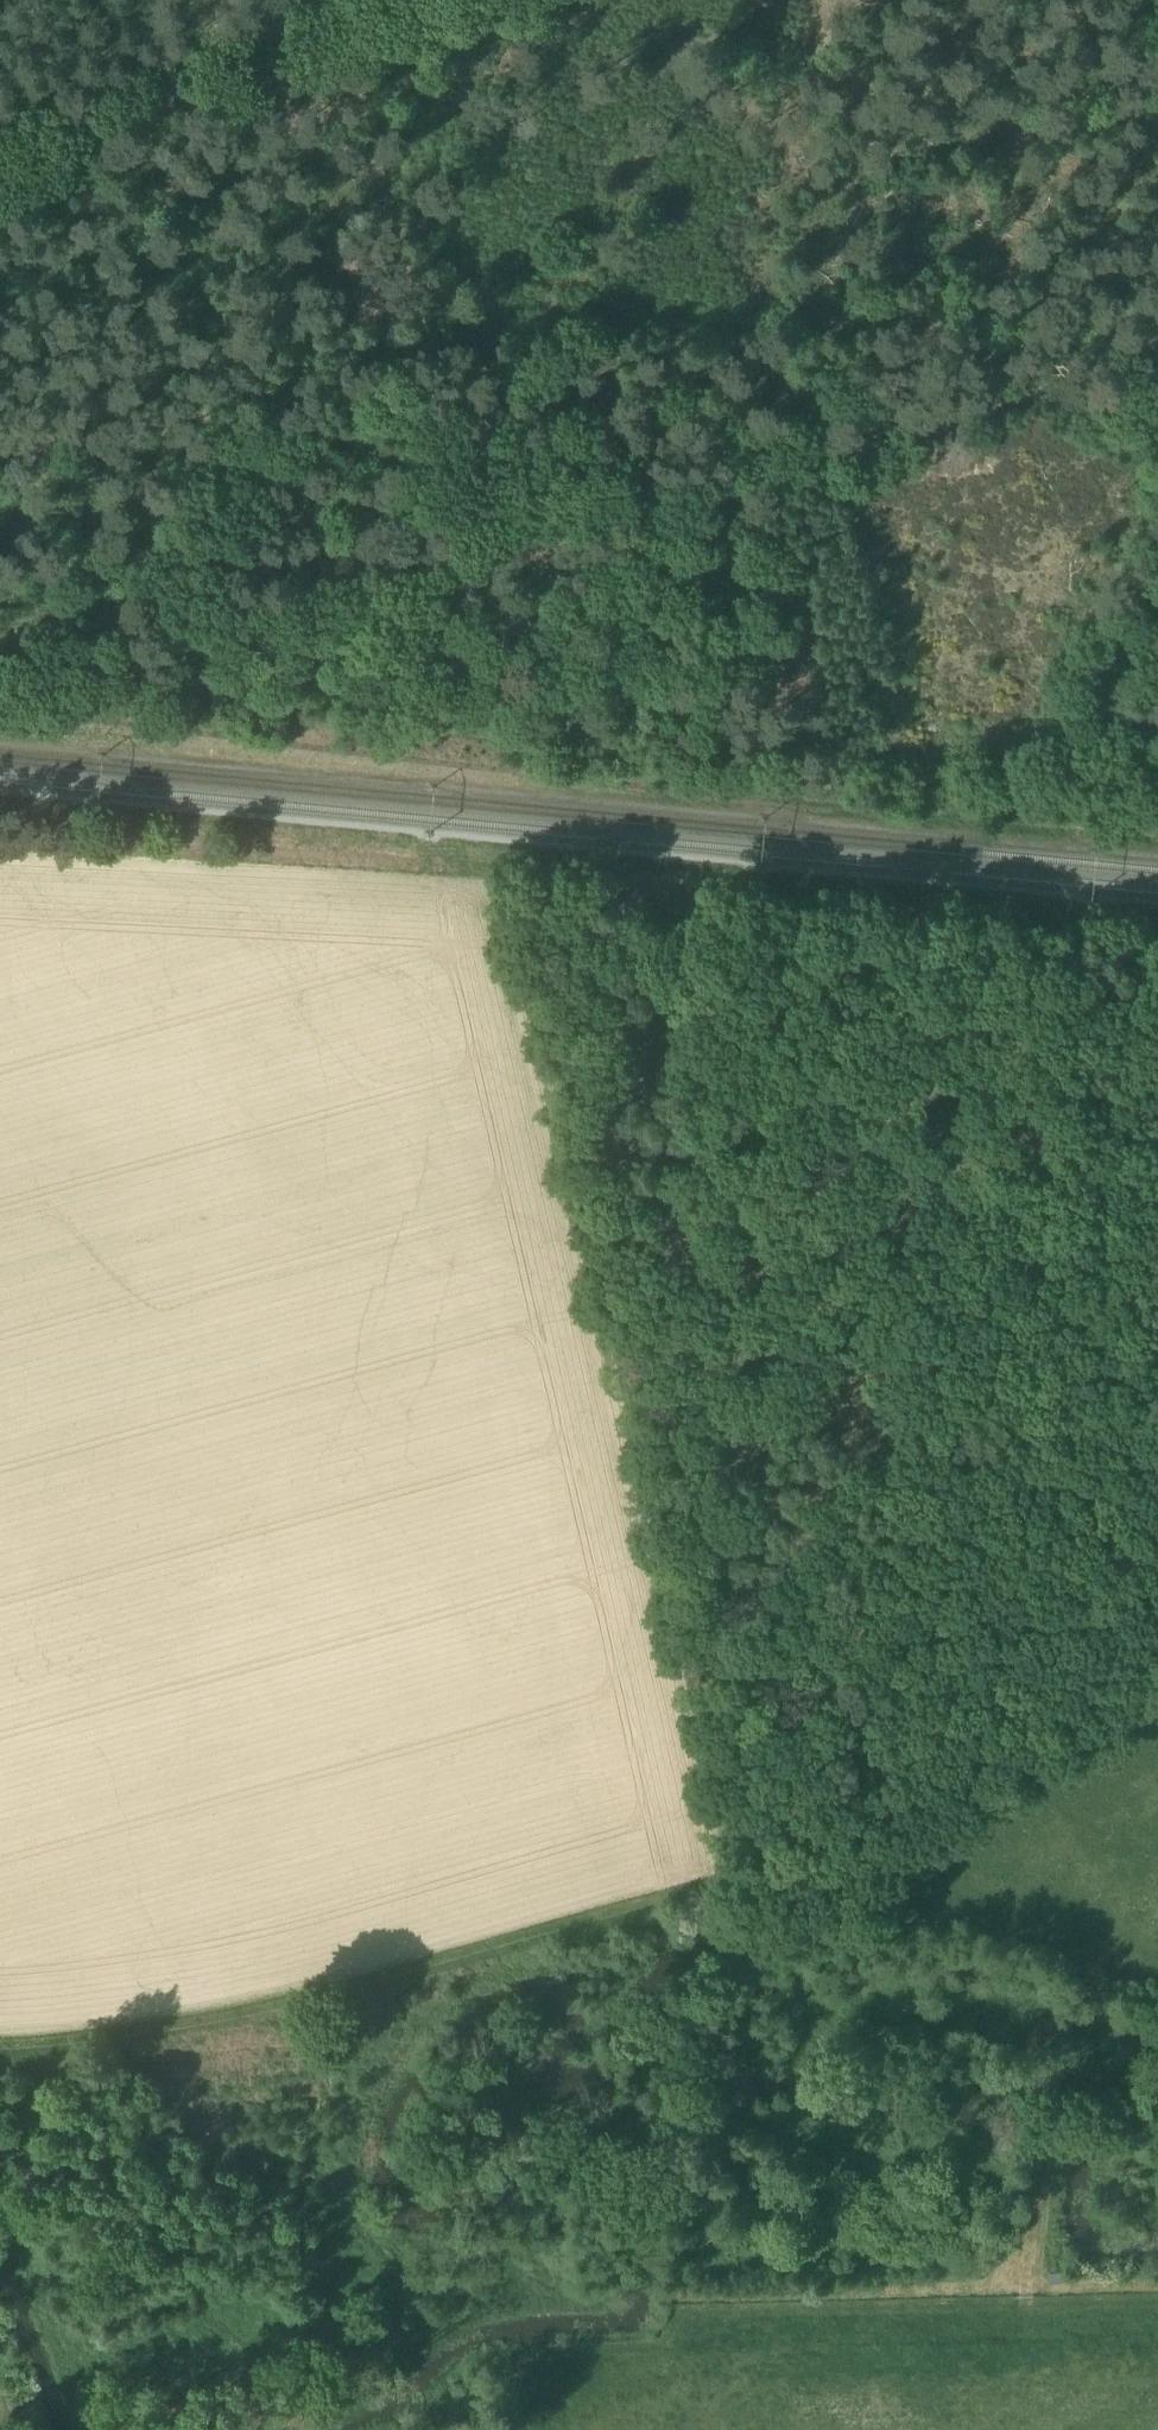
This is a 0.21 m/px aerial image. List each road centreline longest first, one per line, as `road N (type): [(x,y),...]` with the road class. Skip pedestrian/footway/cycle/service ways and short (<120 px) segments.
road 1 (track): [(0,707),(147,717),(635,533),(1157,352)]
road 2 (track): [(673,1899),(121,2043),(0,2051)]
road 3 (track): [(494,584),(296,79)]
road 4 (track): [(0,196),(496,0)]

